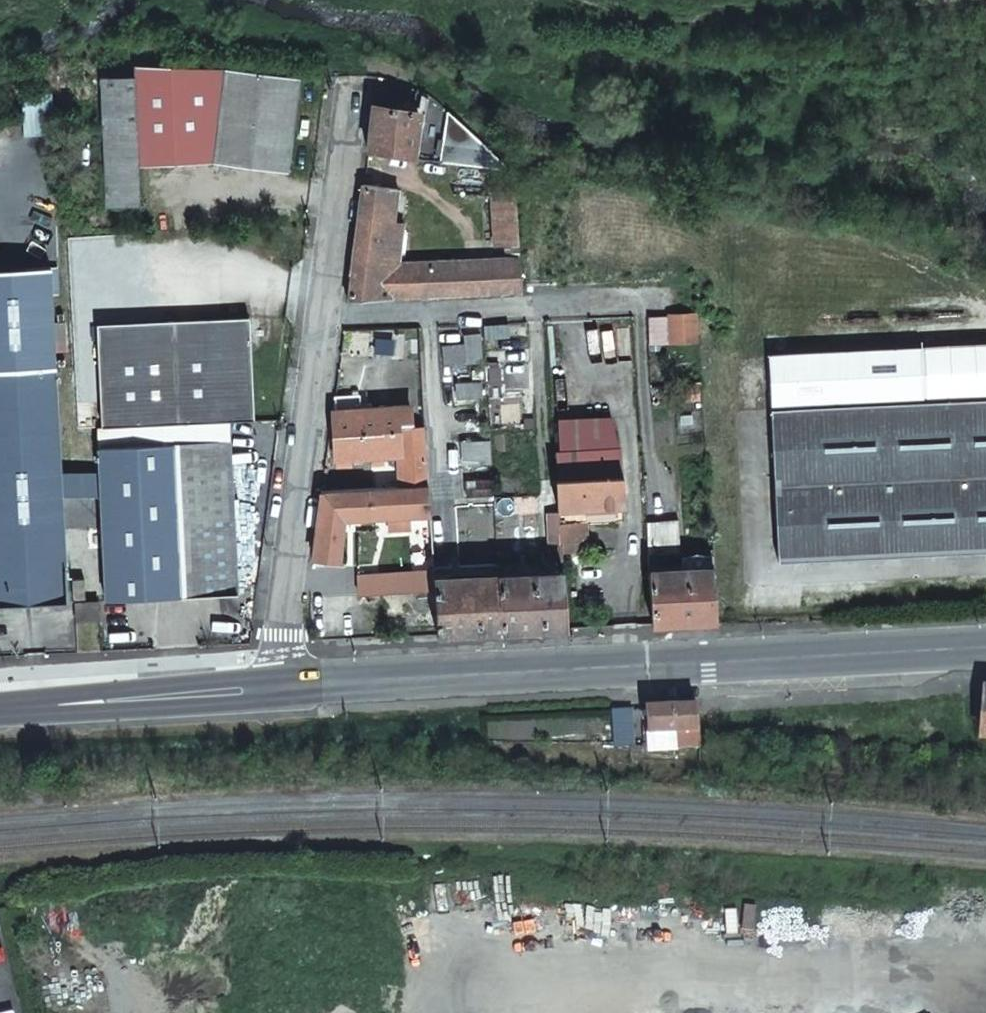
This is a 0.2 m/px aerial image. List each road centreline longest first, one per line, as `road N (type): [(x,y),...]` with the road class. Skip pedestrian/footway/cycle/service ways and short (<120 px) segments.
road 1 (secondary): [(0,698),(985,647)]

